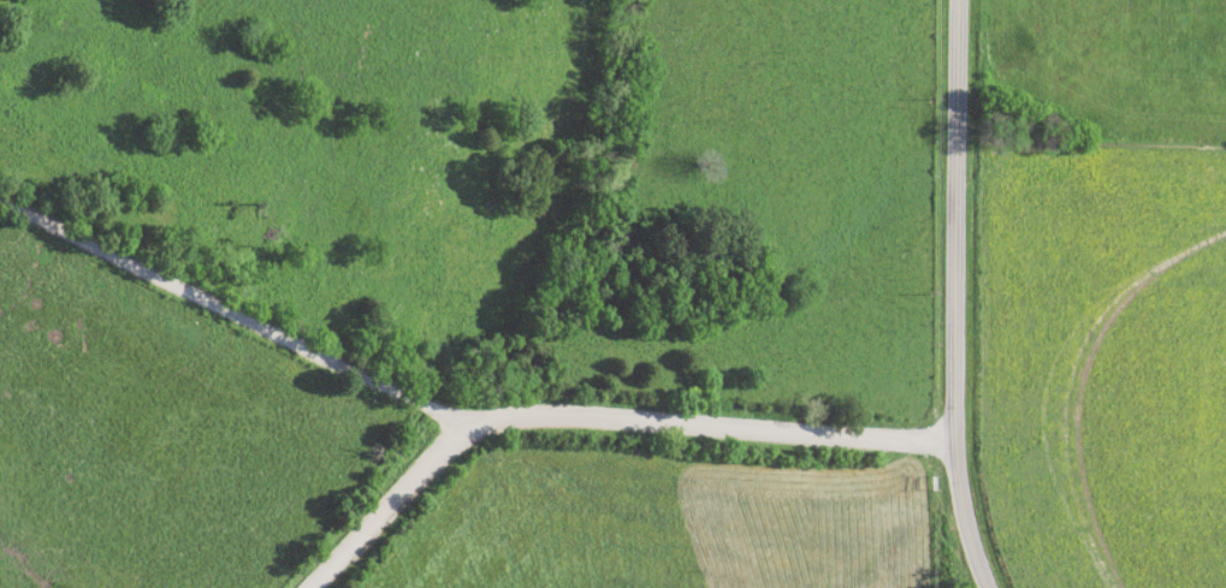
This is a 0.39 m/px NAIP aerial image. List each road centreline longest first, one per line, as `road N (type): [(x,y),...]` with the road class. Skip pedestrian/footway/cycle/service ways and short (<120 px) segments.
road 1 (secondary): [(979,587),(958,524),(947,444),(952,0)]
road 2 (residential): [(457,430),(0,201)]
road 3 (residential): [(947,444),(591,421),(466,423),(457,430)]
road 4 (residential): [(307,587),(457,430)]

